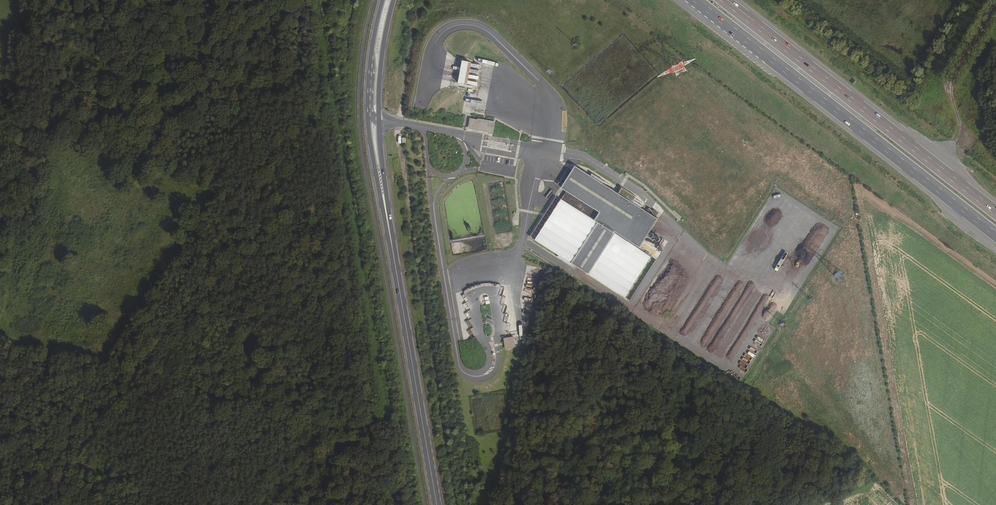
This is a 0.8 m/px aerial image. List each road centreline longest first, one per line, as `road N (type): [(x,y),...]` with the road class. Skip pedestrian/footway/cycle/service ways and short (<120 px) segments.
road 1 (motorway): [(695,0),(995,235)]
road 2 (motorway): [(995,212),(723,0)]
road 3 (secondary): [(386,212),(437,504)]
road 4 (secondary): [(379,119),(393,0)]

